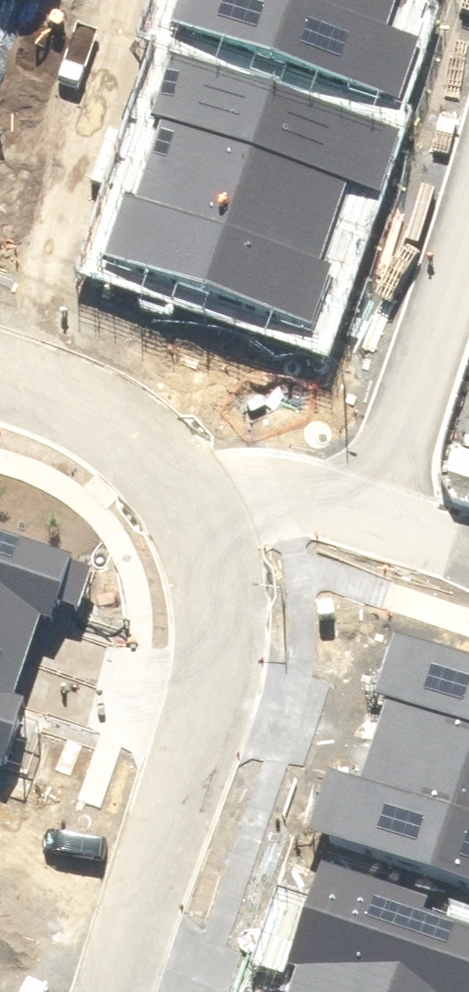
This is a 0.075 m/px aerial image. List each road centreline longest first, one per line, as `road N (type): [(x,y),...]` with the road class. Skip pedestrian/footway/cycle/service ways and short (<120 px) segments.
road 1 (residential): [(180,522),(198,575),(197,647),(106,991)]
road 2 (residential): [(389,542),(468,238)]
road 3 (residential): [(0,398),(86,428),(138,463),(180,522)]
road 4 (residential): [(180,522),(248,509),(315,515),(389,542)]

